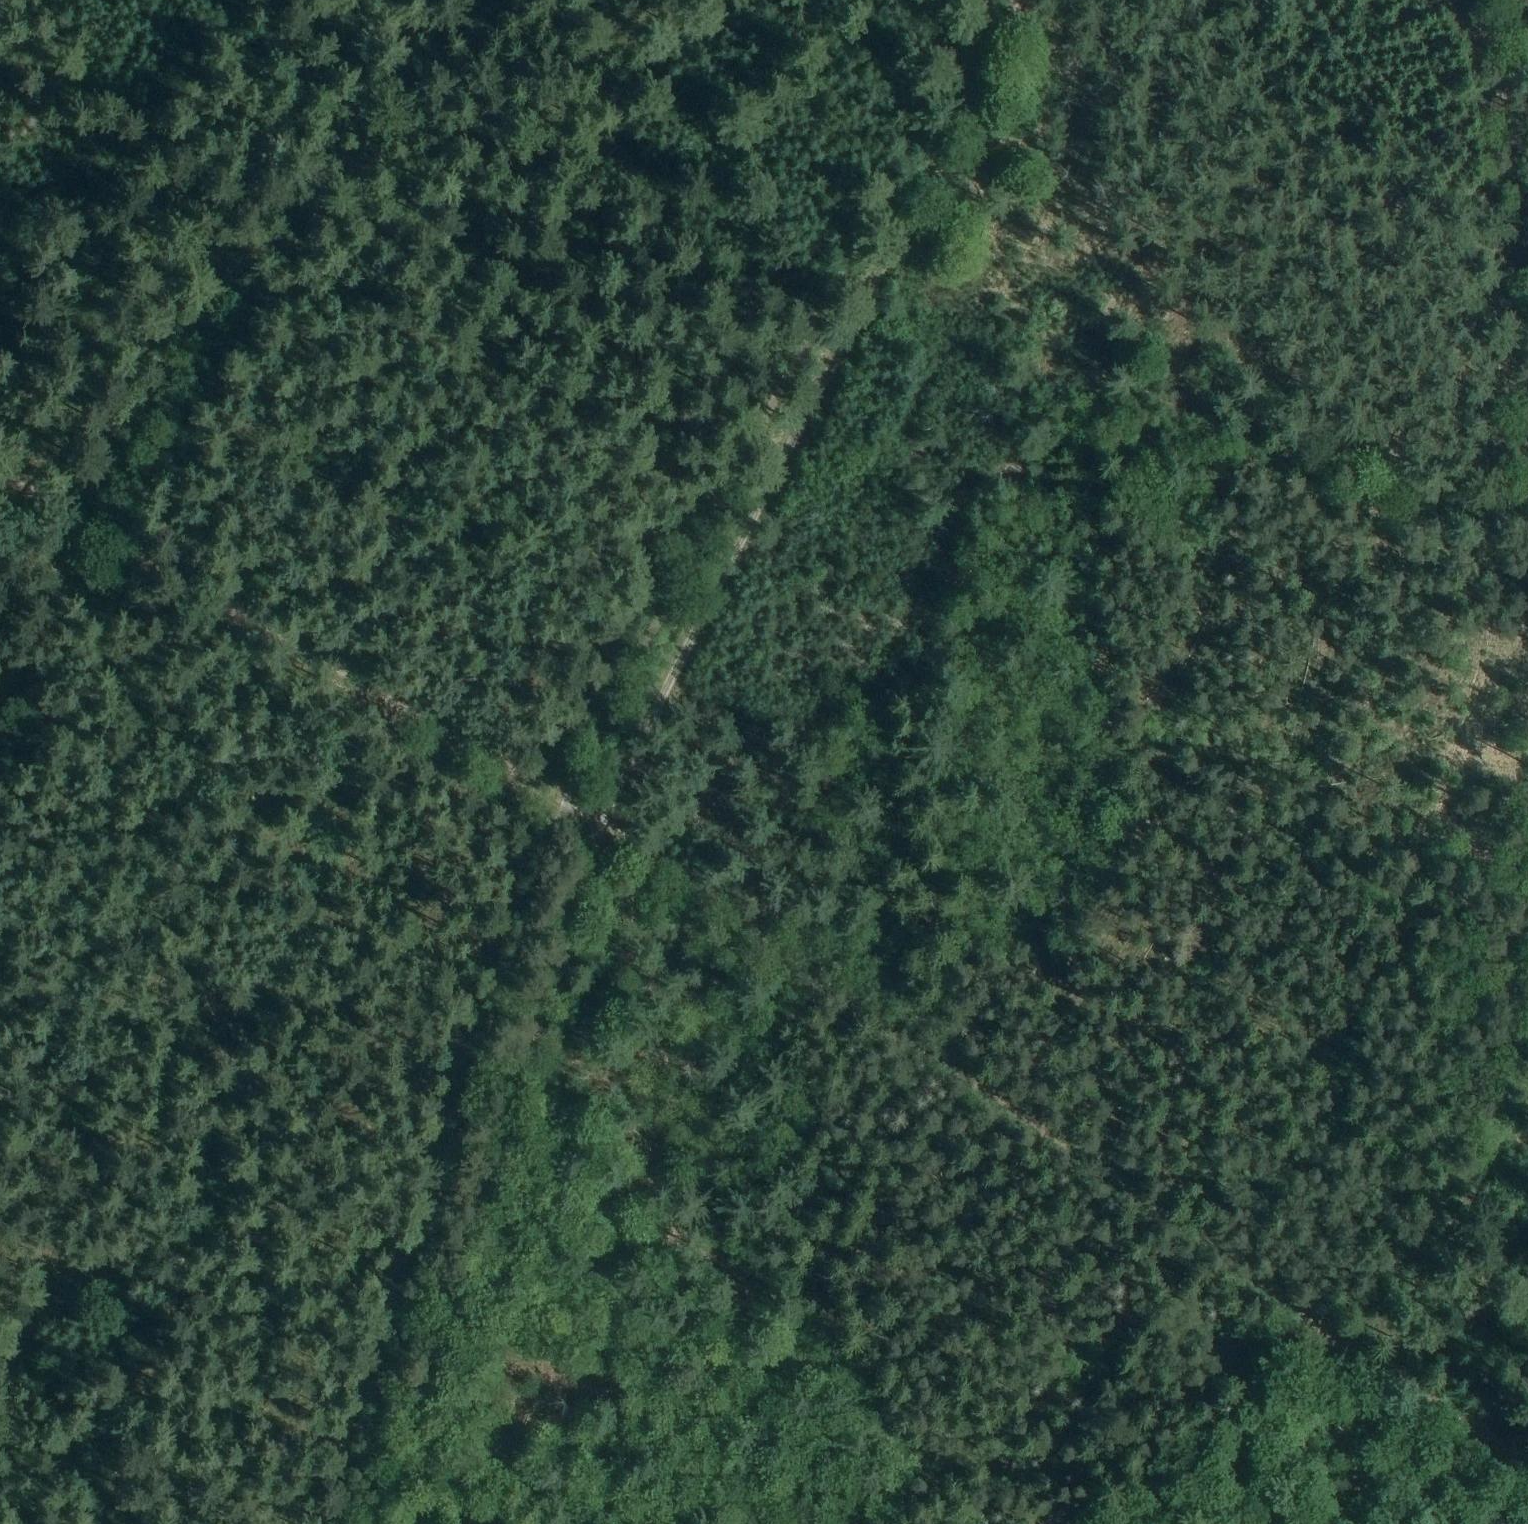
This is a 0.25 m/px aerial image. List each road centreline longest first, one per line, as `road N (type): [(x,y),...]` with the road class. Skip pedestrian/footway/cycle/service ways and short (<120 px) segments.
road 1 (track): [(1527,1471),(599,821),(0,475)]
road 2 (track): [(1022,0),(599,821),(389,1523)]

